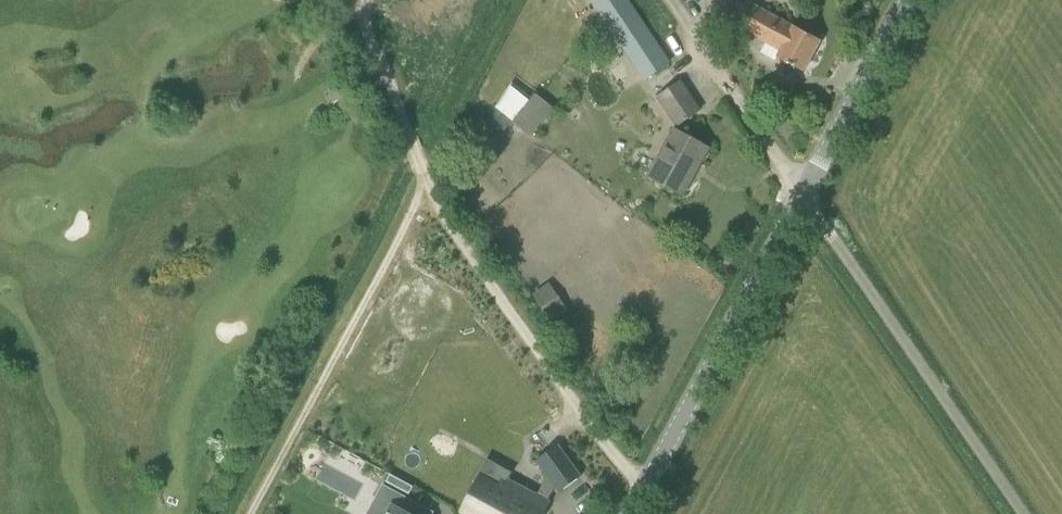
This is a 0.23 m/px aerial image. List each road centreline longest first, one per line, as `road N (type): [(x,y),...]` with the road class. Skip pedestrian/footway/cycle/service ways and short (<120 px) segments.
road 1 (unclassified): [(1016,513),(800,199)]
road 2 (unclassified): [(632,513),(800,199)]
road 3 (unclassified): [(800,199),(908,0)]

